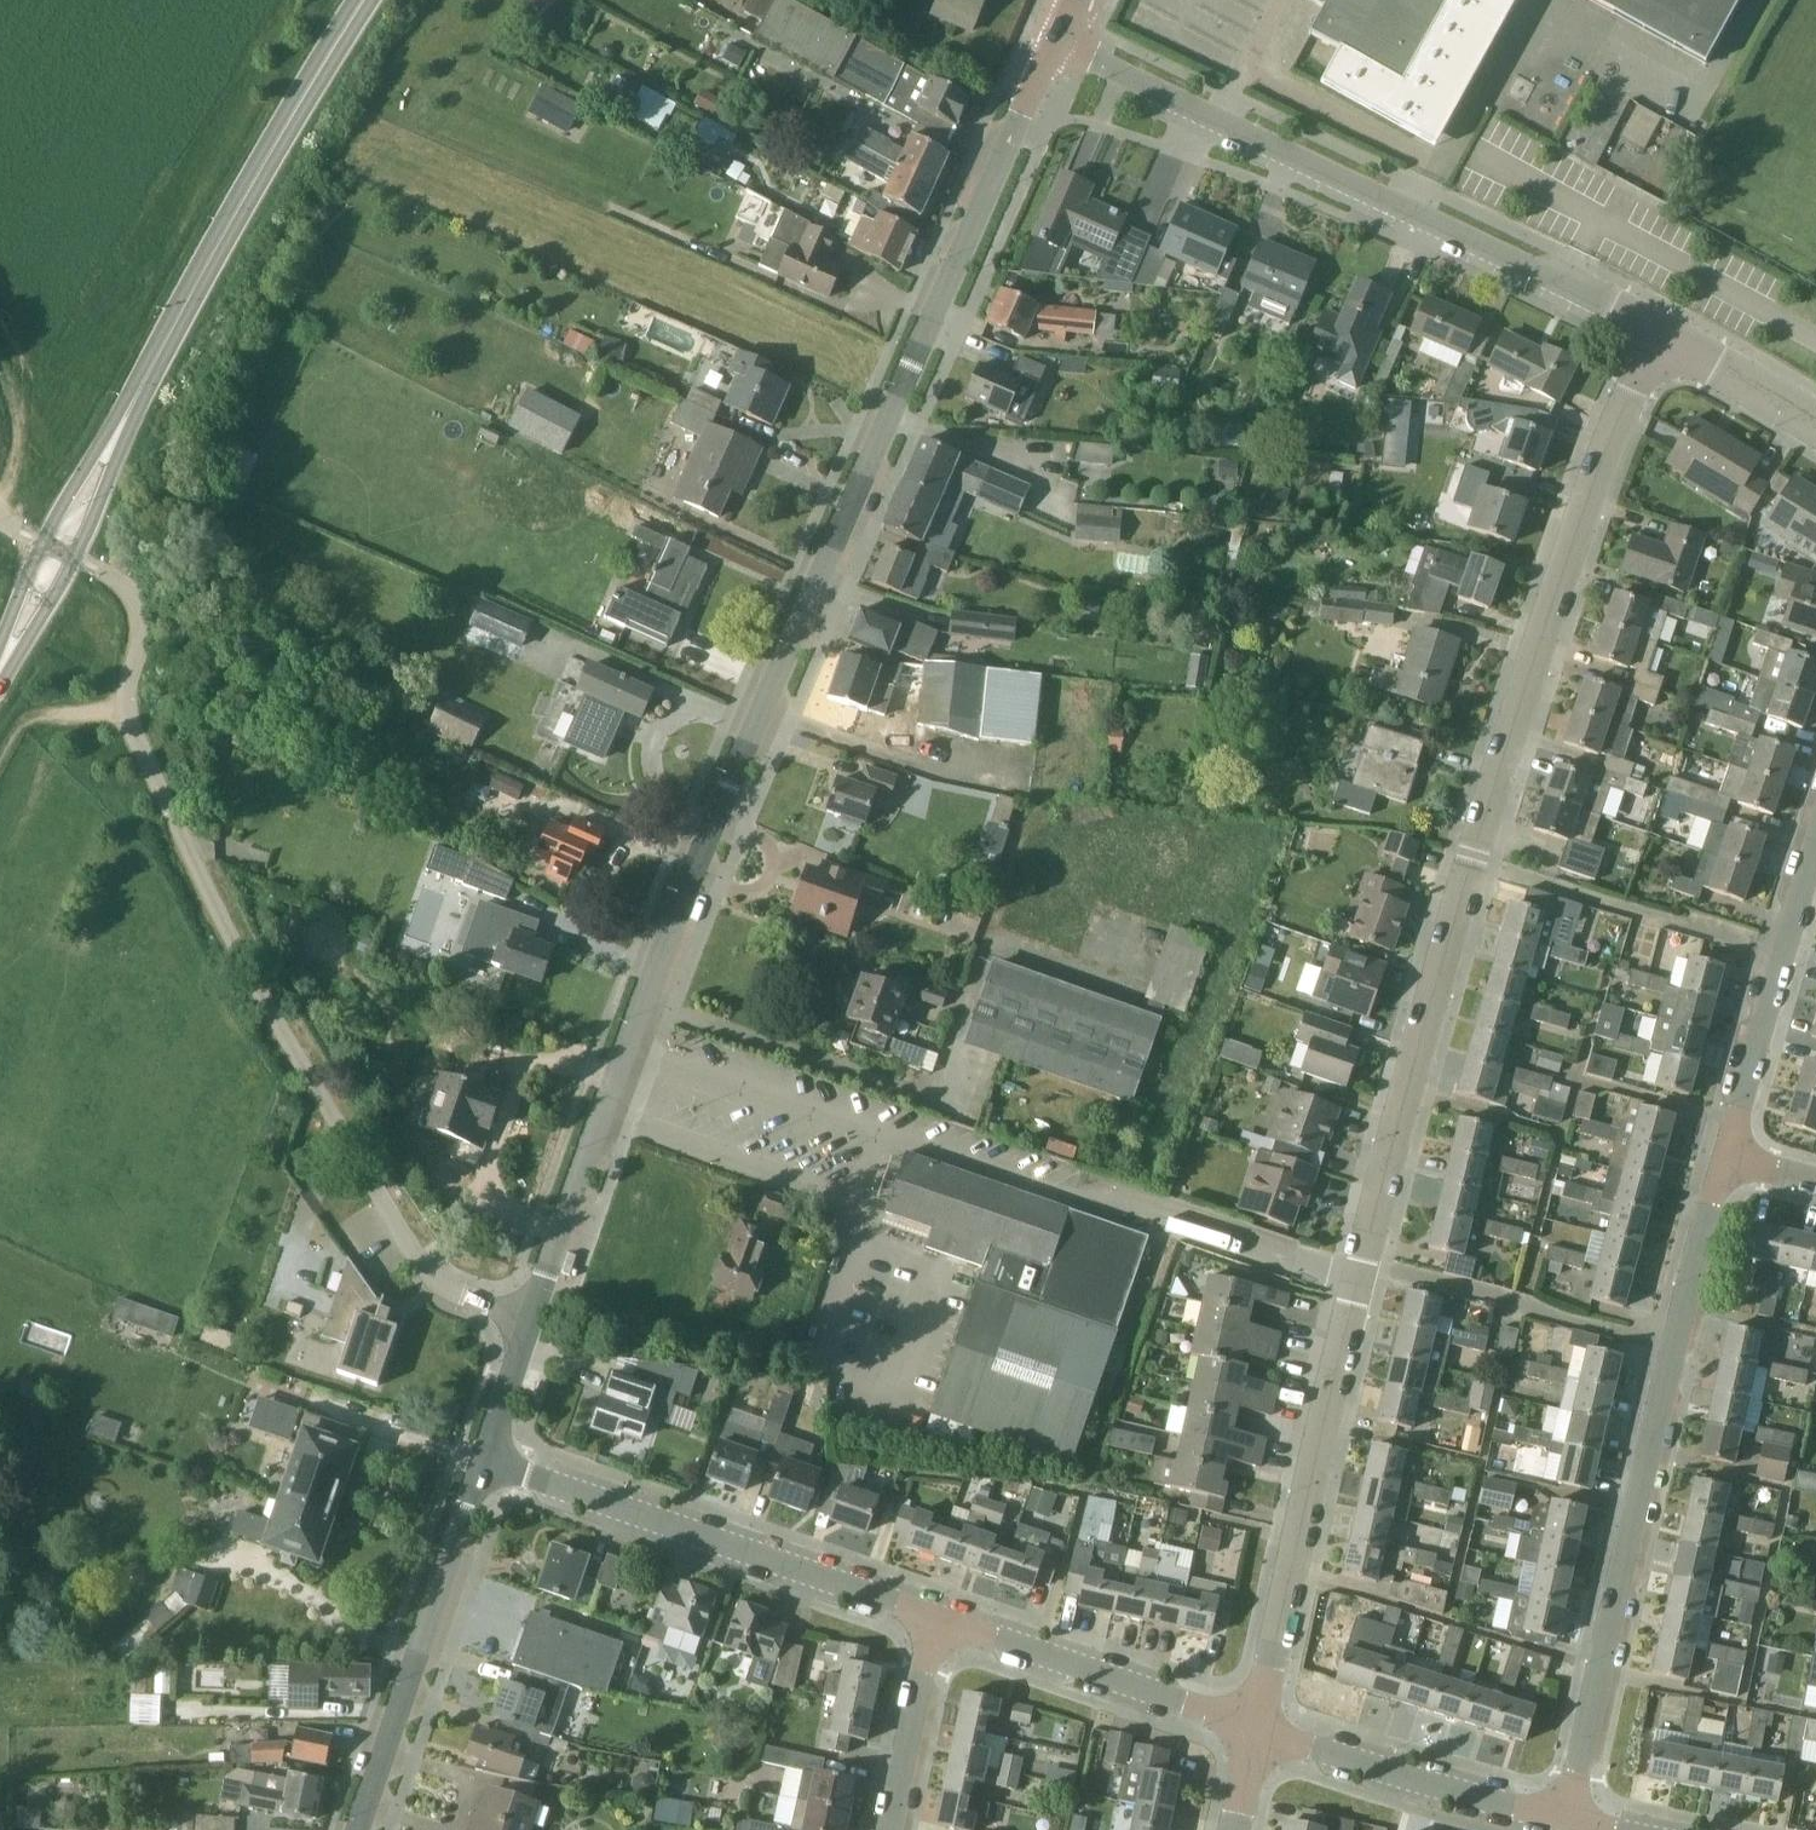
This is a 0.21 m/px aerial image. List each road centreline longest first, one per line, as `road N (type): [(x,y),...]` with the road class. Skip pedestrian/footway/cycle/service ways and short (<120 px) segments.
road 1 (residential): [(1256,1728),(1355,1281),(1474,850),(1560,573),(1657,337)]
road 2 (residential): [(535,1325),(697,875),(1059,41)]
road 3 (unclassified): [(535,1325),(423,1271),(307,1075),(153,776),(127,699),(141,603),(124,581),(75,558)]
road 4 (residential): [(1566,1819),(1725,1157)]
road 5 (residential): [(1657,337),(1059,41)]
road 6 (tertiary): [(367,0),(125,422)]
road 7 (residential): [(936,1620),(490,1463)]
road 8 (unclassified): [(361,1829),(490,1463)]
road 9 (residential): [(1256,1728),(936,1620)]
road 10 (residential): [(1566,1819),(1256,1728)]
road 11 (residential): [(1725,1157),(1815,848)]
road 12 (residential): [(891,1829),(936,1620)]
road 13 (residential): [(1815,429),(1657,337)]
road 14 (tertiary): [(125,422),(45,545)]
road 15 (unclassified): [(490,1463),(535,1325)]
road 16 (tertiary): [(75,558),(125,422)]
road 17 (tertiary): [(0,676),(75,558)]

